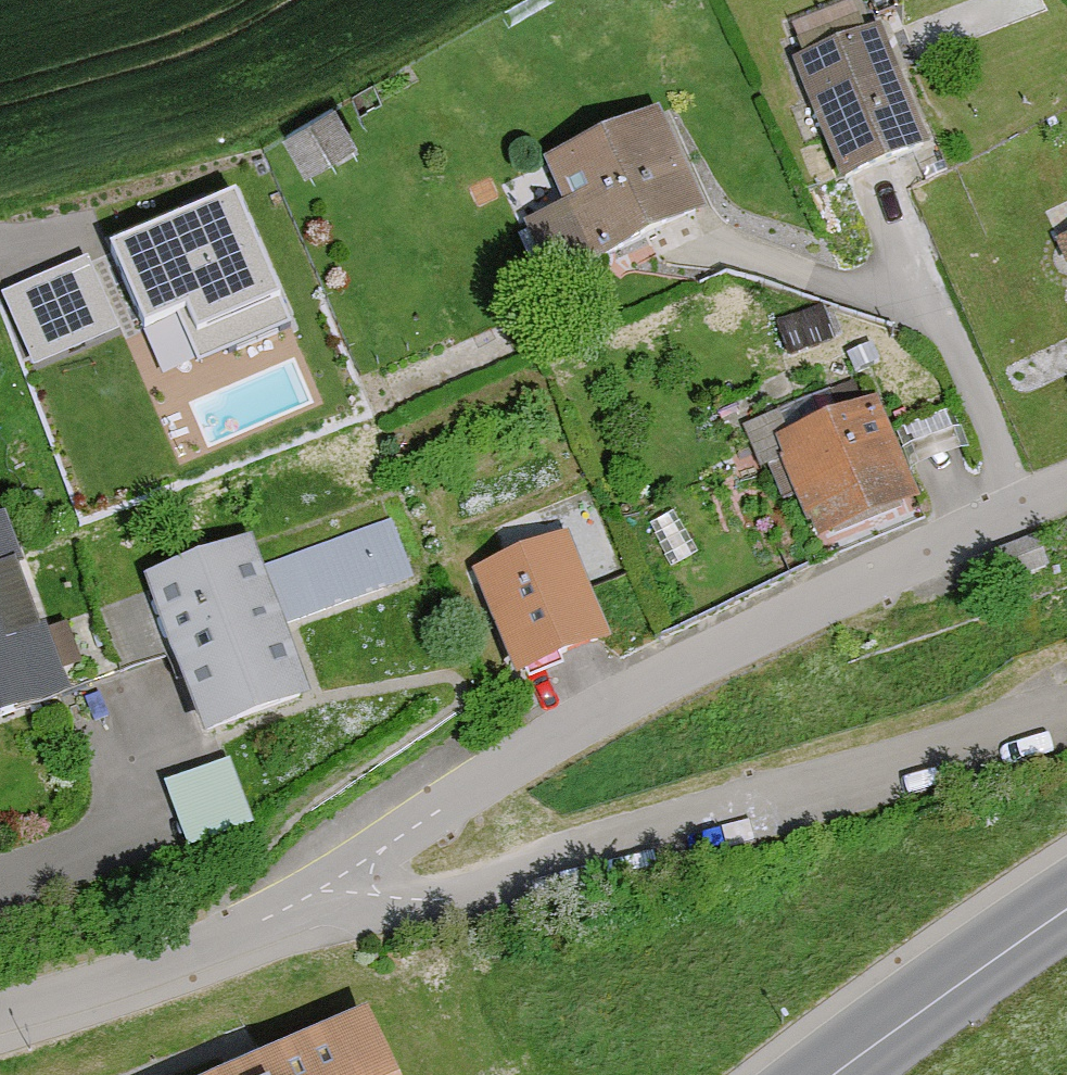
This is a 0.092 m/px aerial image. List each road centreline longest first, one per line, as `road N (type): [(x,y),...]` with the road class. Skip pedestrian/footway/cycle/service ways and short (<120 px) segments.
road 1 (residential): [(0,1015),(169,966),(319,891),(653,676),(1066,486)]
road 2 (secondary): [(834,1074),(1066,908)]

